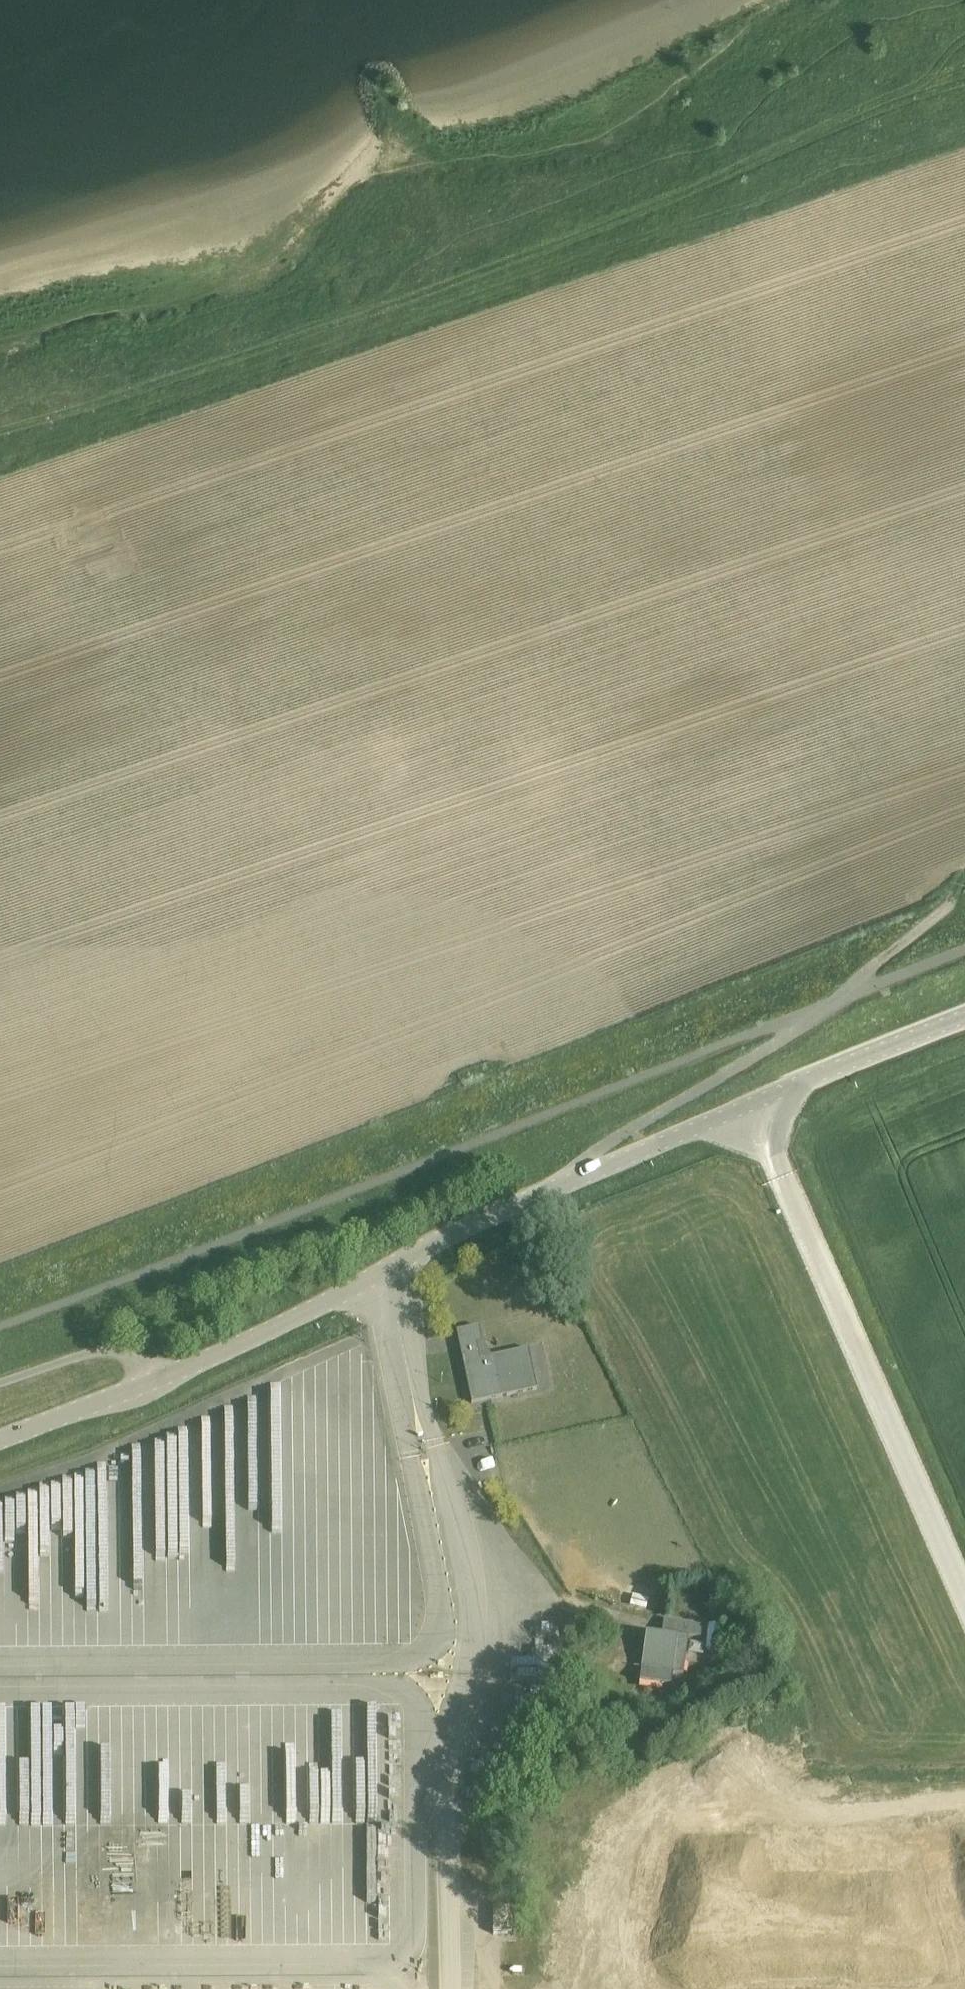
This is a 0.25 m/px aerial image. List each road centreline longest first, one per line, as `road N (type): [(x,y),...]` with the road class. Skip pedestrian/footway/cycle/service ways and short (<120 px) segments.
road 1 (tertiary): [(0,1439),(142,1386),(612,1157),(964,1015)]

